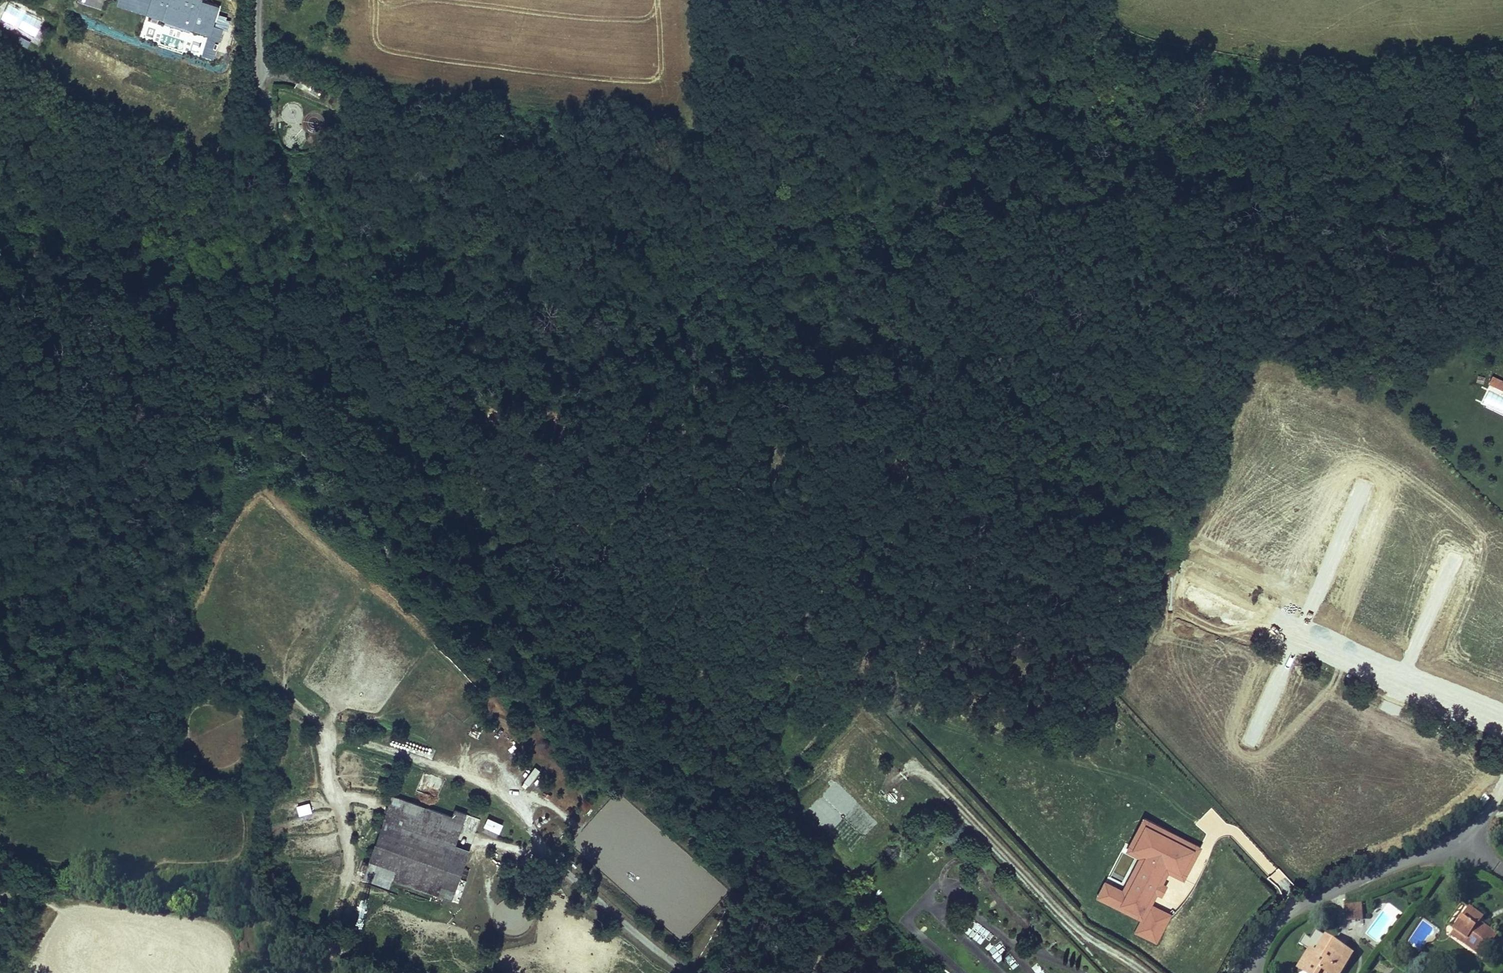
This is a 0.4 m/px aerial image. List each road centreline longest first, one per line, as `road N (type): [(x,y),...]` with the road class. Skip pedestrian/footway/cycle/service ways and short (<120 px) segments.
road 1 (residential): [(1249,972),(1277,921),(1312,900),(1445,850),(1466,847),(1502,869)]

